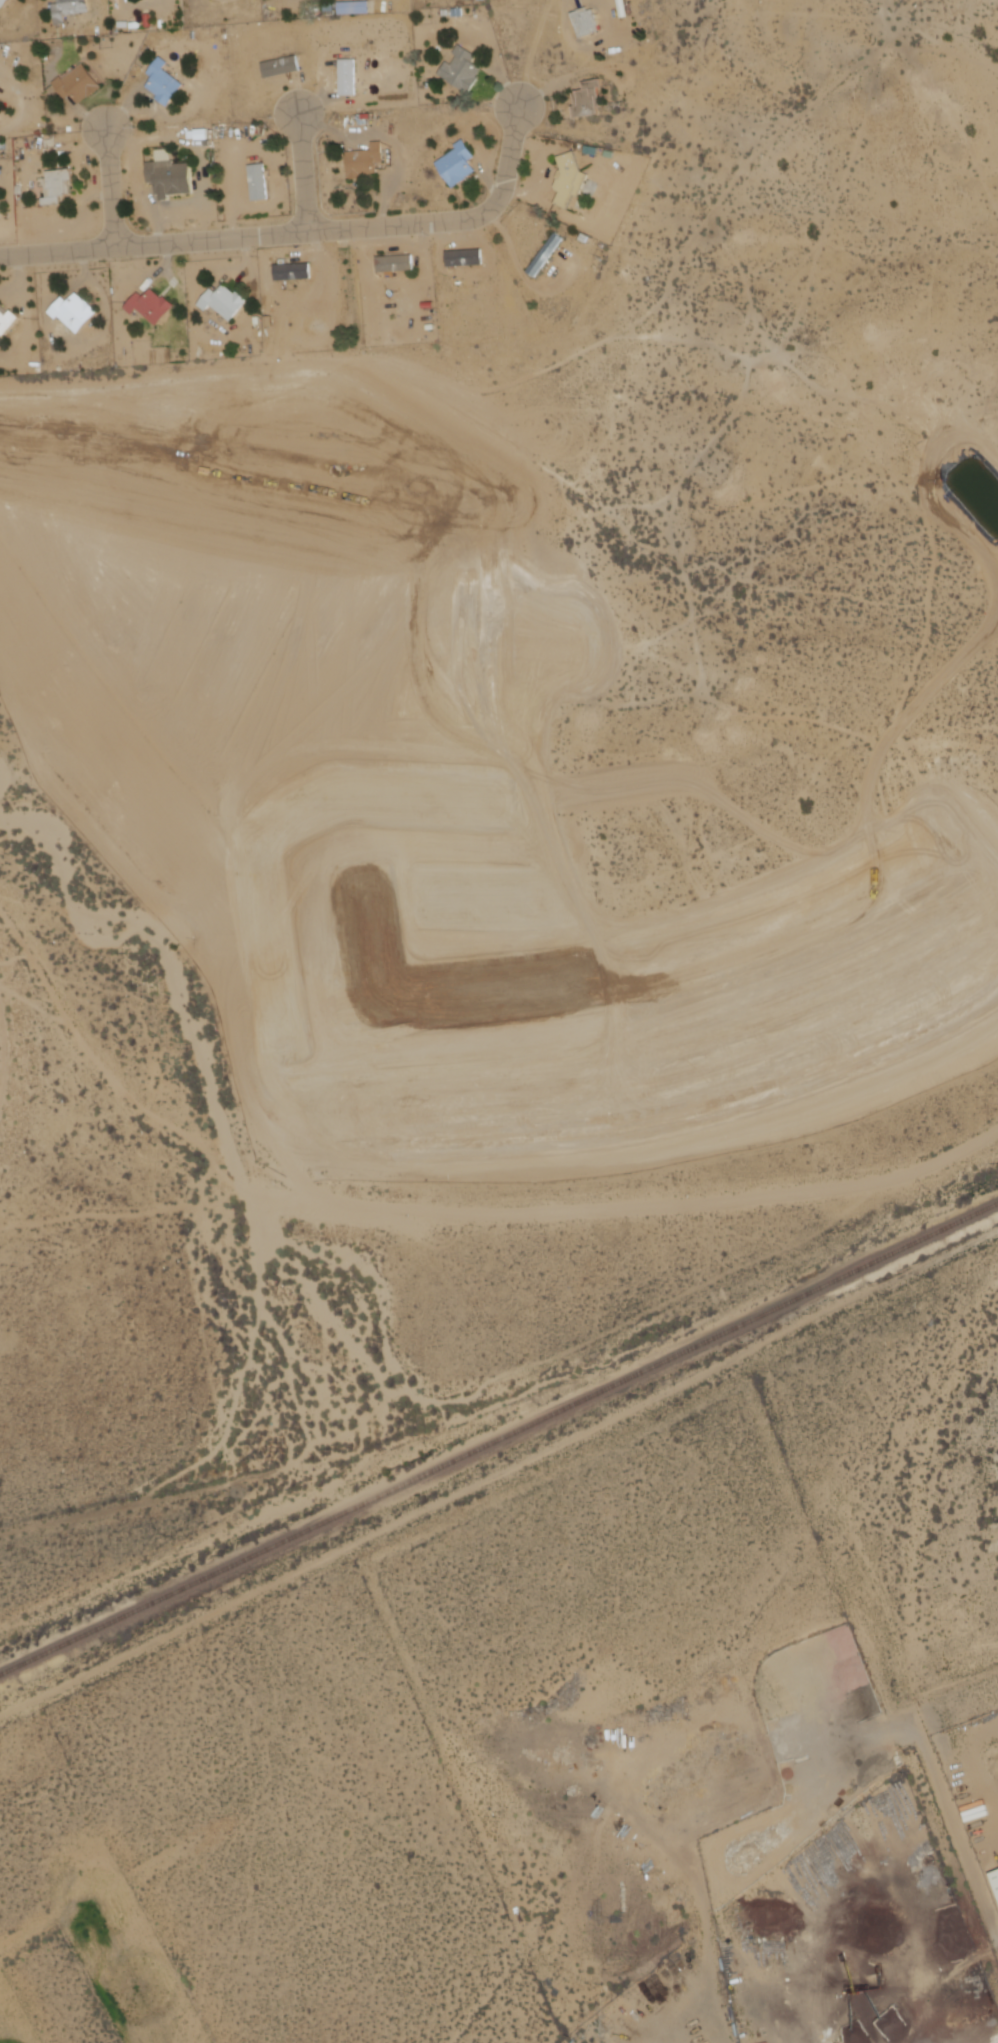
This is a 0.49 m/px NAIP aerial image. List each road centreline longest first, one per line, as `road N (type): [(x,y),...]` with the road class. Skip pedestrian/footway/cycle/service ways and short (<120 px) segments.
road 1 (residential): [(0,253),(489,212),(503,198),(521,107)]

